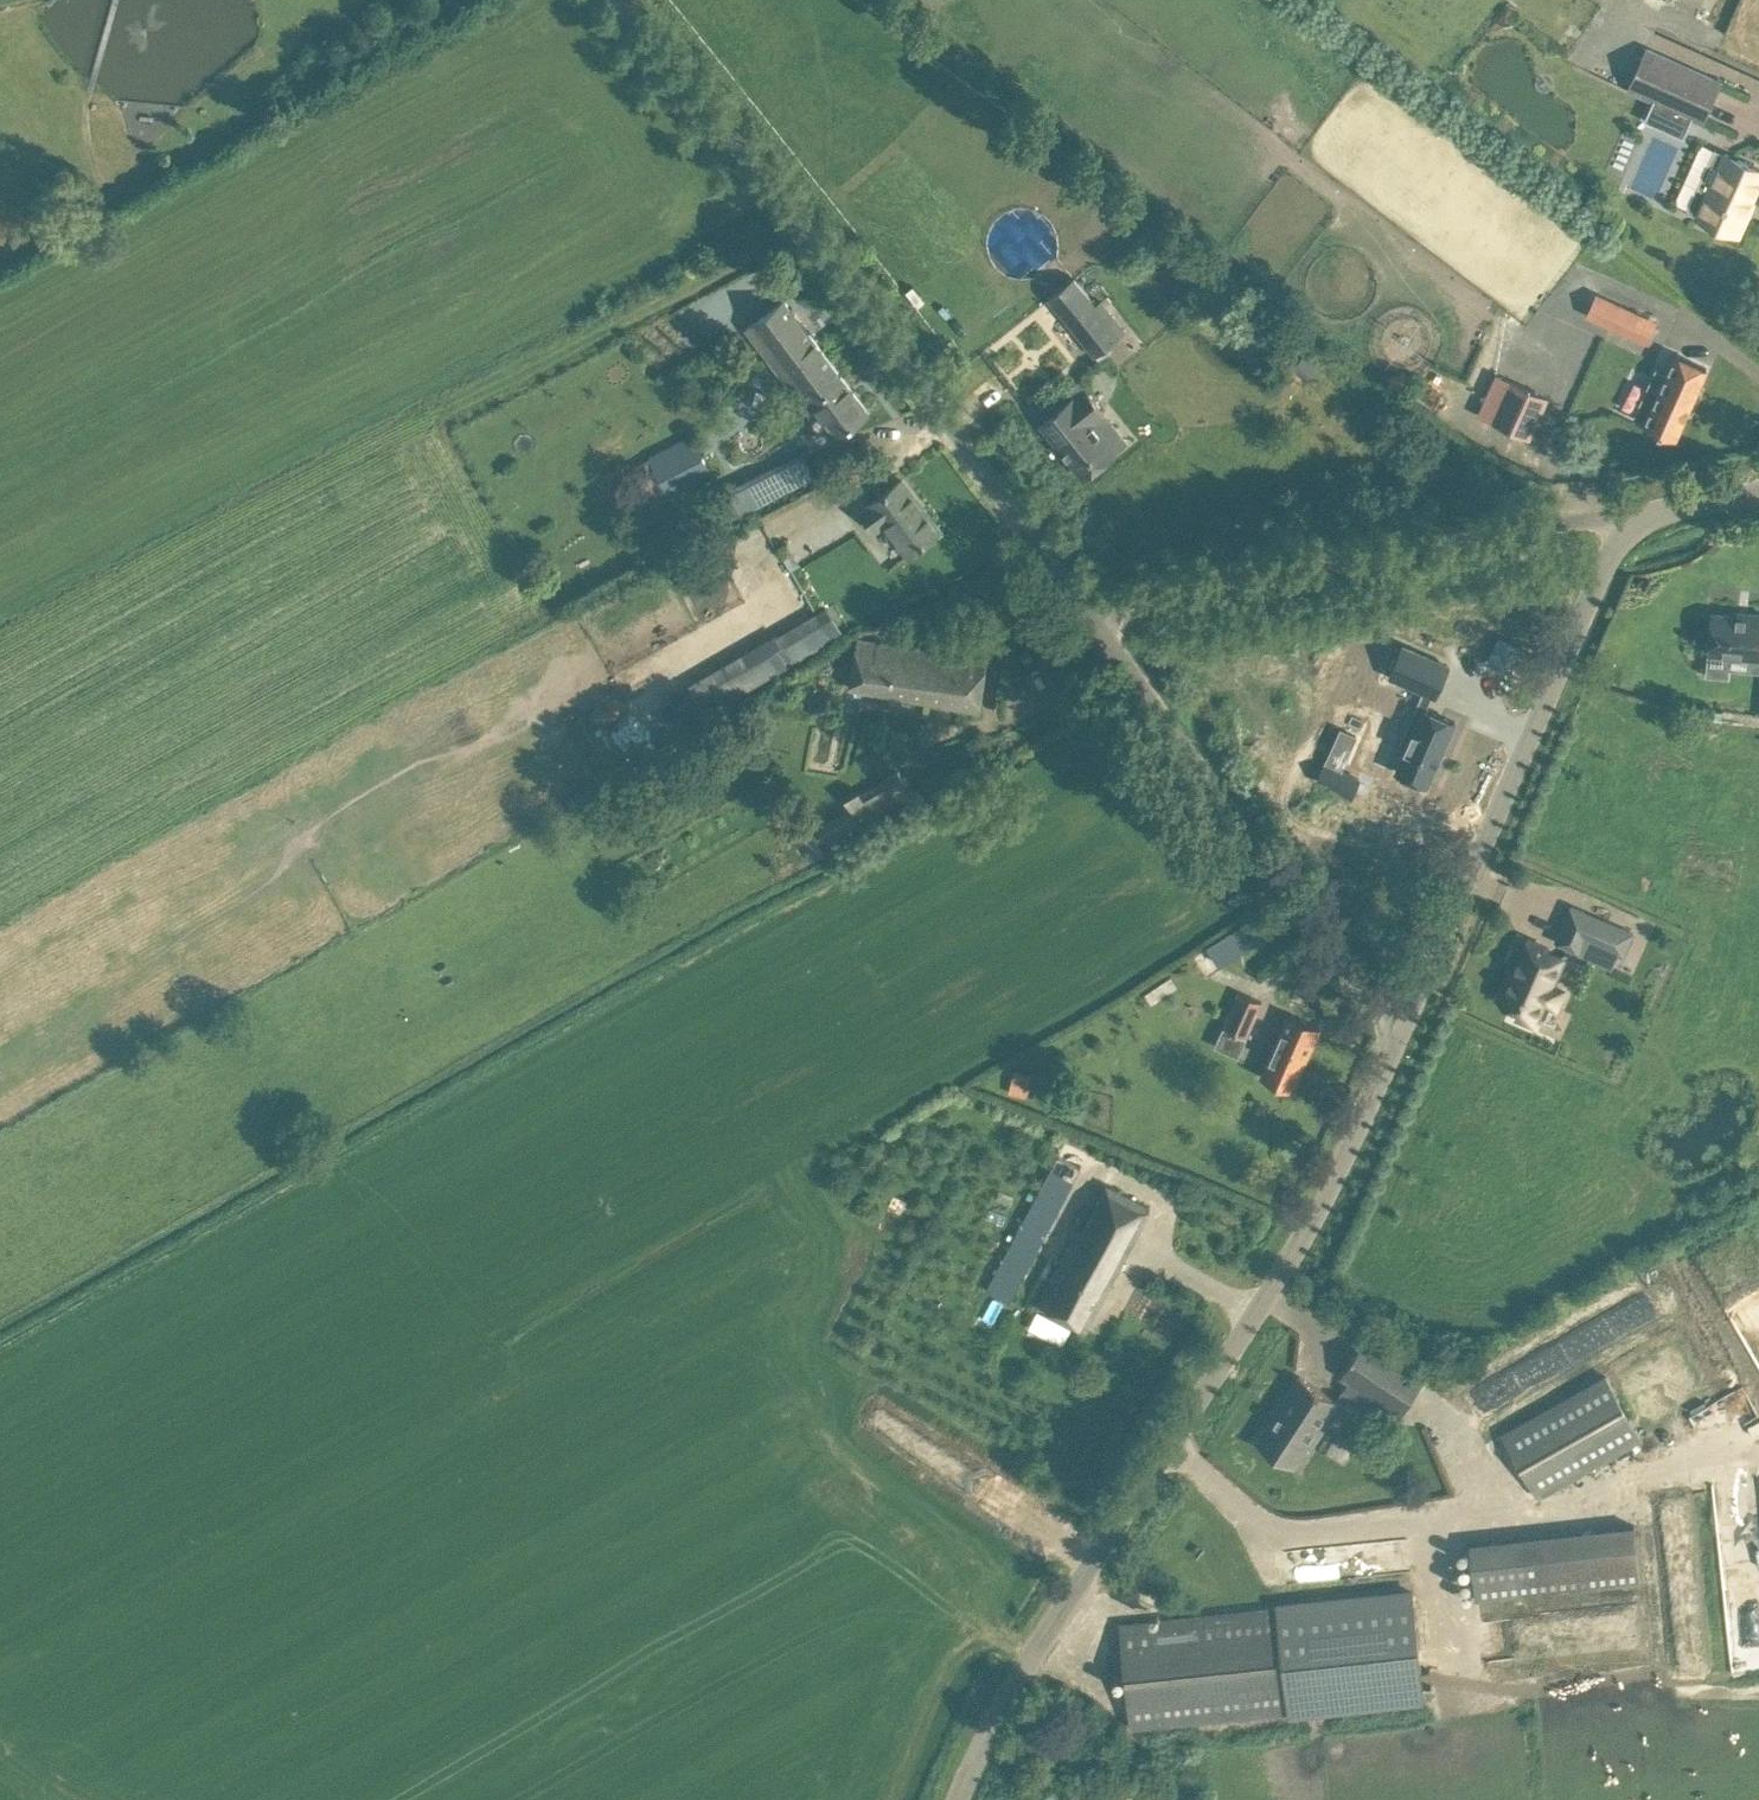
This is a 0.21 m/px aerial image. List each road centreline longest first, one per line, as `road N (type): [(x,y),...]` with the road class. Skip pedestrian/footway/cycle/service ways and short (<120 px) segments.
road 1 (unclassified): [(959,1799),(1019,1678),(1319,1214),(1399,1034)]
road 2 (unclassified): [(1094,603),(616,0)]
road 3 (unclassified): [(1399,1034),(1628,518)]
road 4 (unclassified): [(1094,603),(1628,518)]
road 5 (unclassified): [(1399,1034),(1094,603)]
road 6 (unclassified): [(1628,518),(1758,488)]

